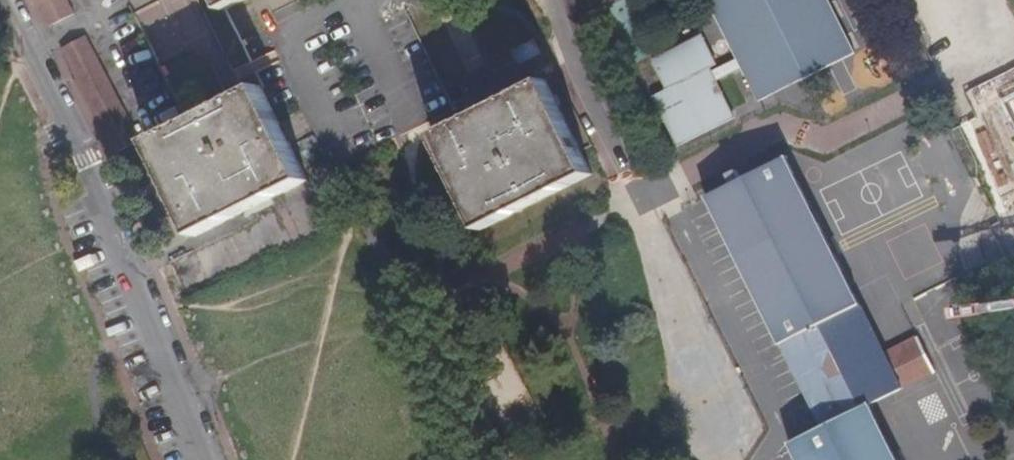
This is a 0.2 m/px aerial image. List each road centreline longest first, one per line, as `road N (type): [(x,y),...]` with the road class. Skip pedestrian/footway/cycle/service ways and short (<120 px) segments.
road 1 (residential): [(204,459),(86,161),(8,0)]
road 2 (residential): [(643,197),(555,0)]

